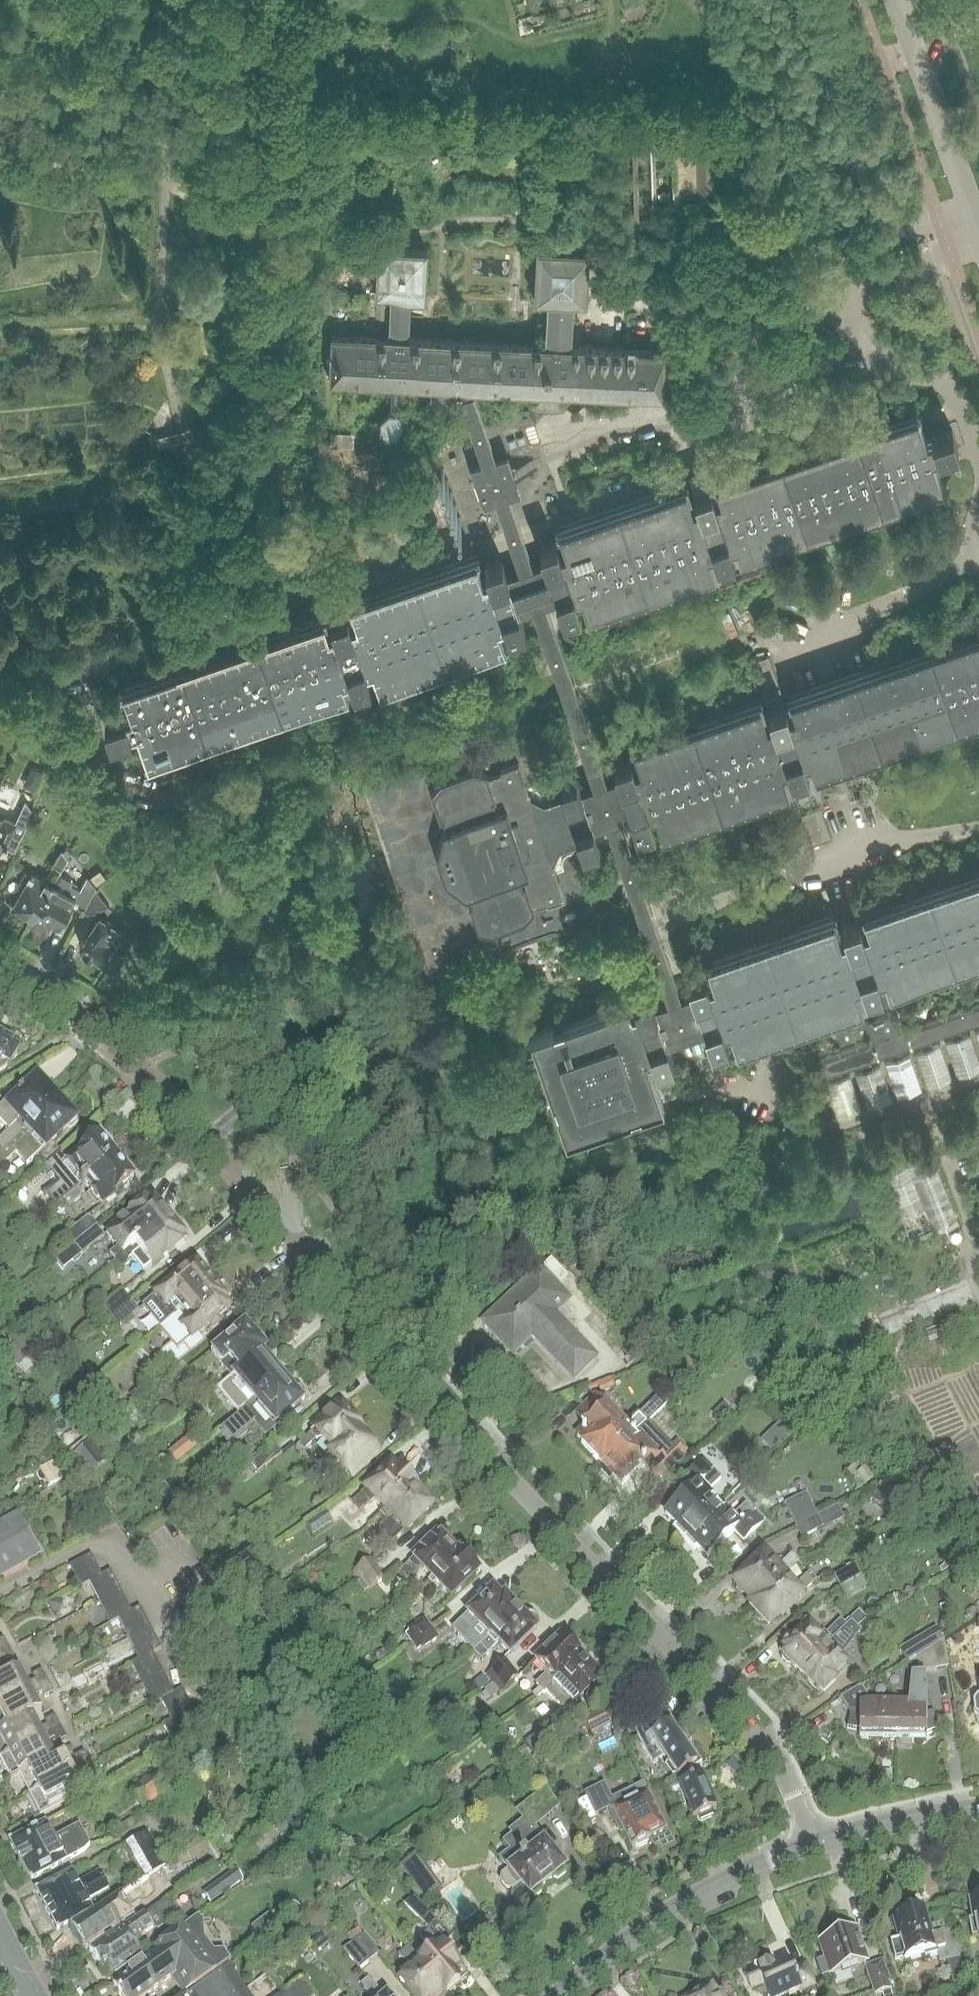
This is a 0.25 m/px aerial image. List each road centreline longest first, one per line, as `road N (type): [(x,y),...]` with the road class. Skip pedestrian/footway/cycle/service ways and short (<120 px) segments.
road 1 (residential): [(813,1847),(767,1742),(144,1070),(0,972)]
road 2 (tertiary): [(813,1847),(663,1911),(557,1995)]
road 3 (unclassified): [(978,241),(894,0)]
road 4 (tertiary): [(813,1847),(978,1812)]

